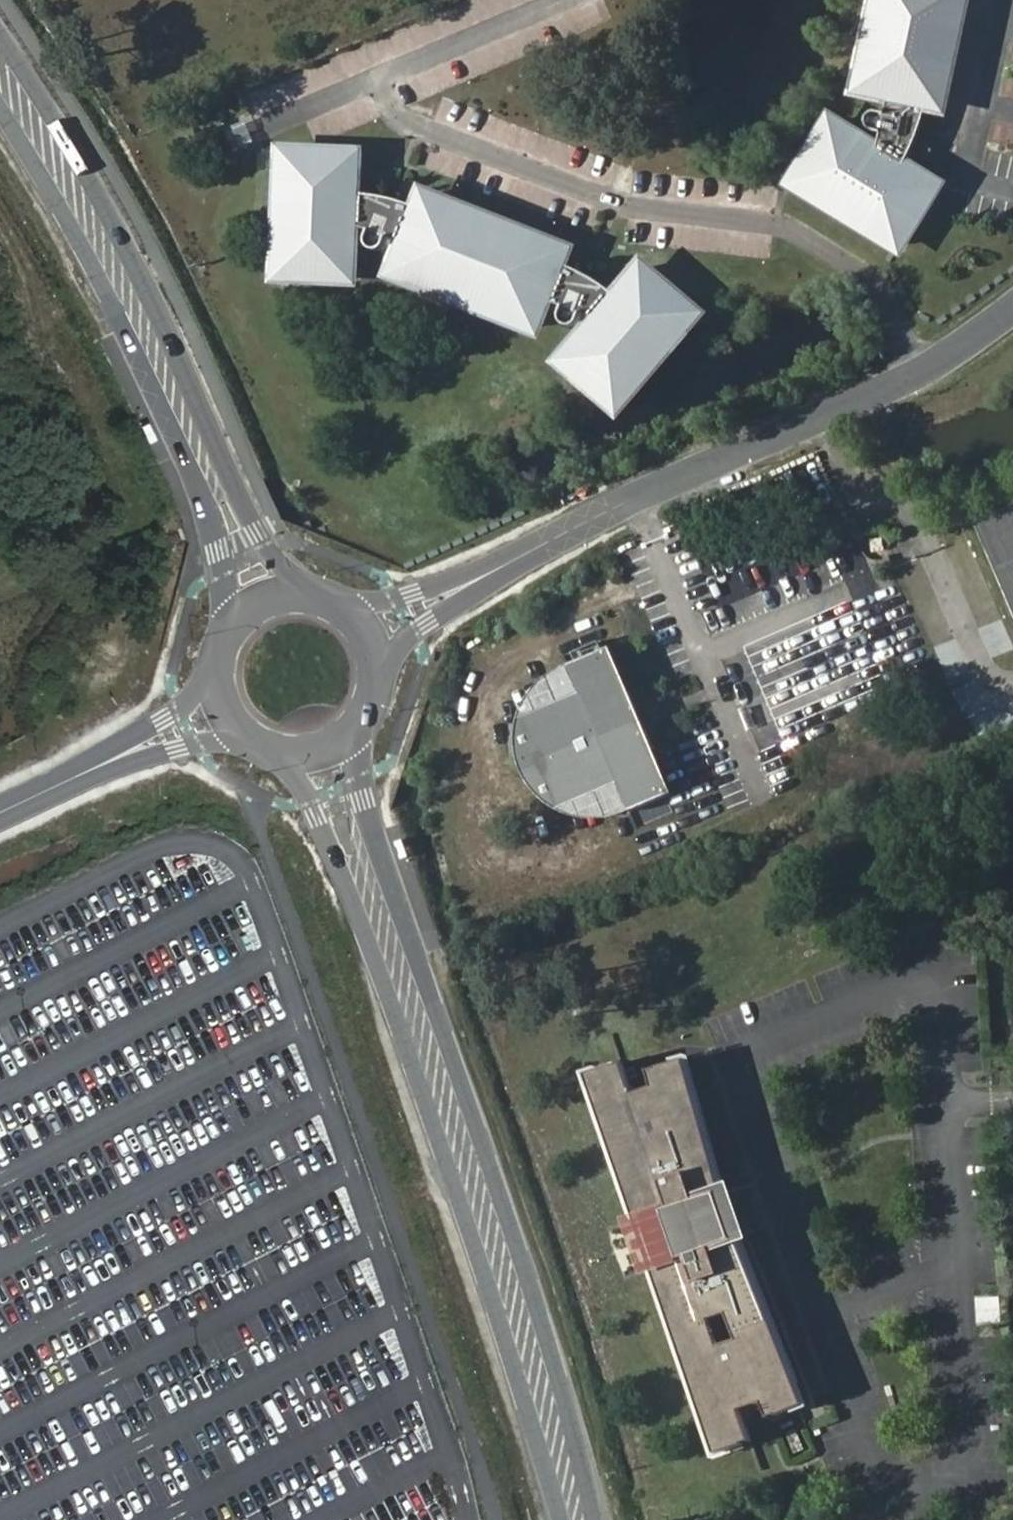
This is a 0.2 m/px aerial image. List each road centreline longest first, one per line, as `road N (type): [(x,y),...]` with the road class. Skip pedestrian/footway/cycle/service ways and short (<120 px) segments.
road 1 (primary): [(265,747),(313,807),(368,942),(560,1519)]
road 2 (primary): [(594,1519),(533,1294),(359,791),(359,727)]
road 3 (primary): [(303,591),(262,541),(107,209),(0,38)]
road 4 (unclassified): [(486,575),(633,500),(913,378),(1012,308)]
road 5 (primary): [(0,109),(61,208),(173,434),(220,561),(226,632)]
road 6 (unclassified): [(215,671),(181,709),(78,776)]
road 7 (unclassified): [(78,776),(242,733)]
road 8 (unclassified): [(486,575),(403,598),(341,603)]
road 9 (unclassified): [(379,671),(486,575)]

